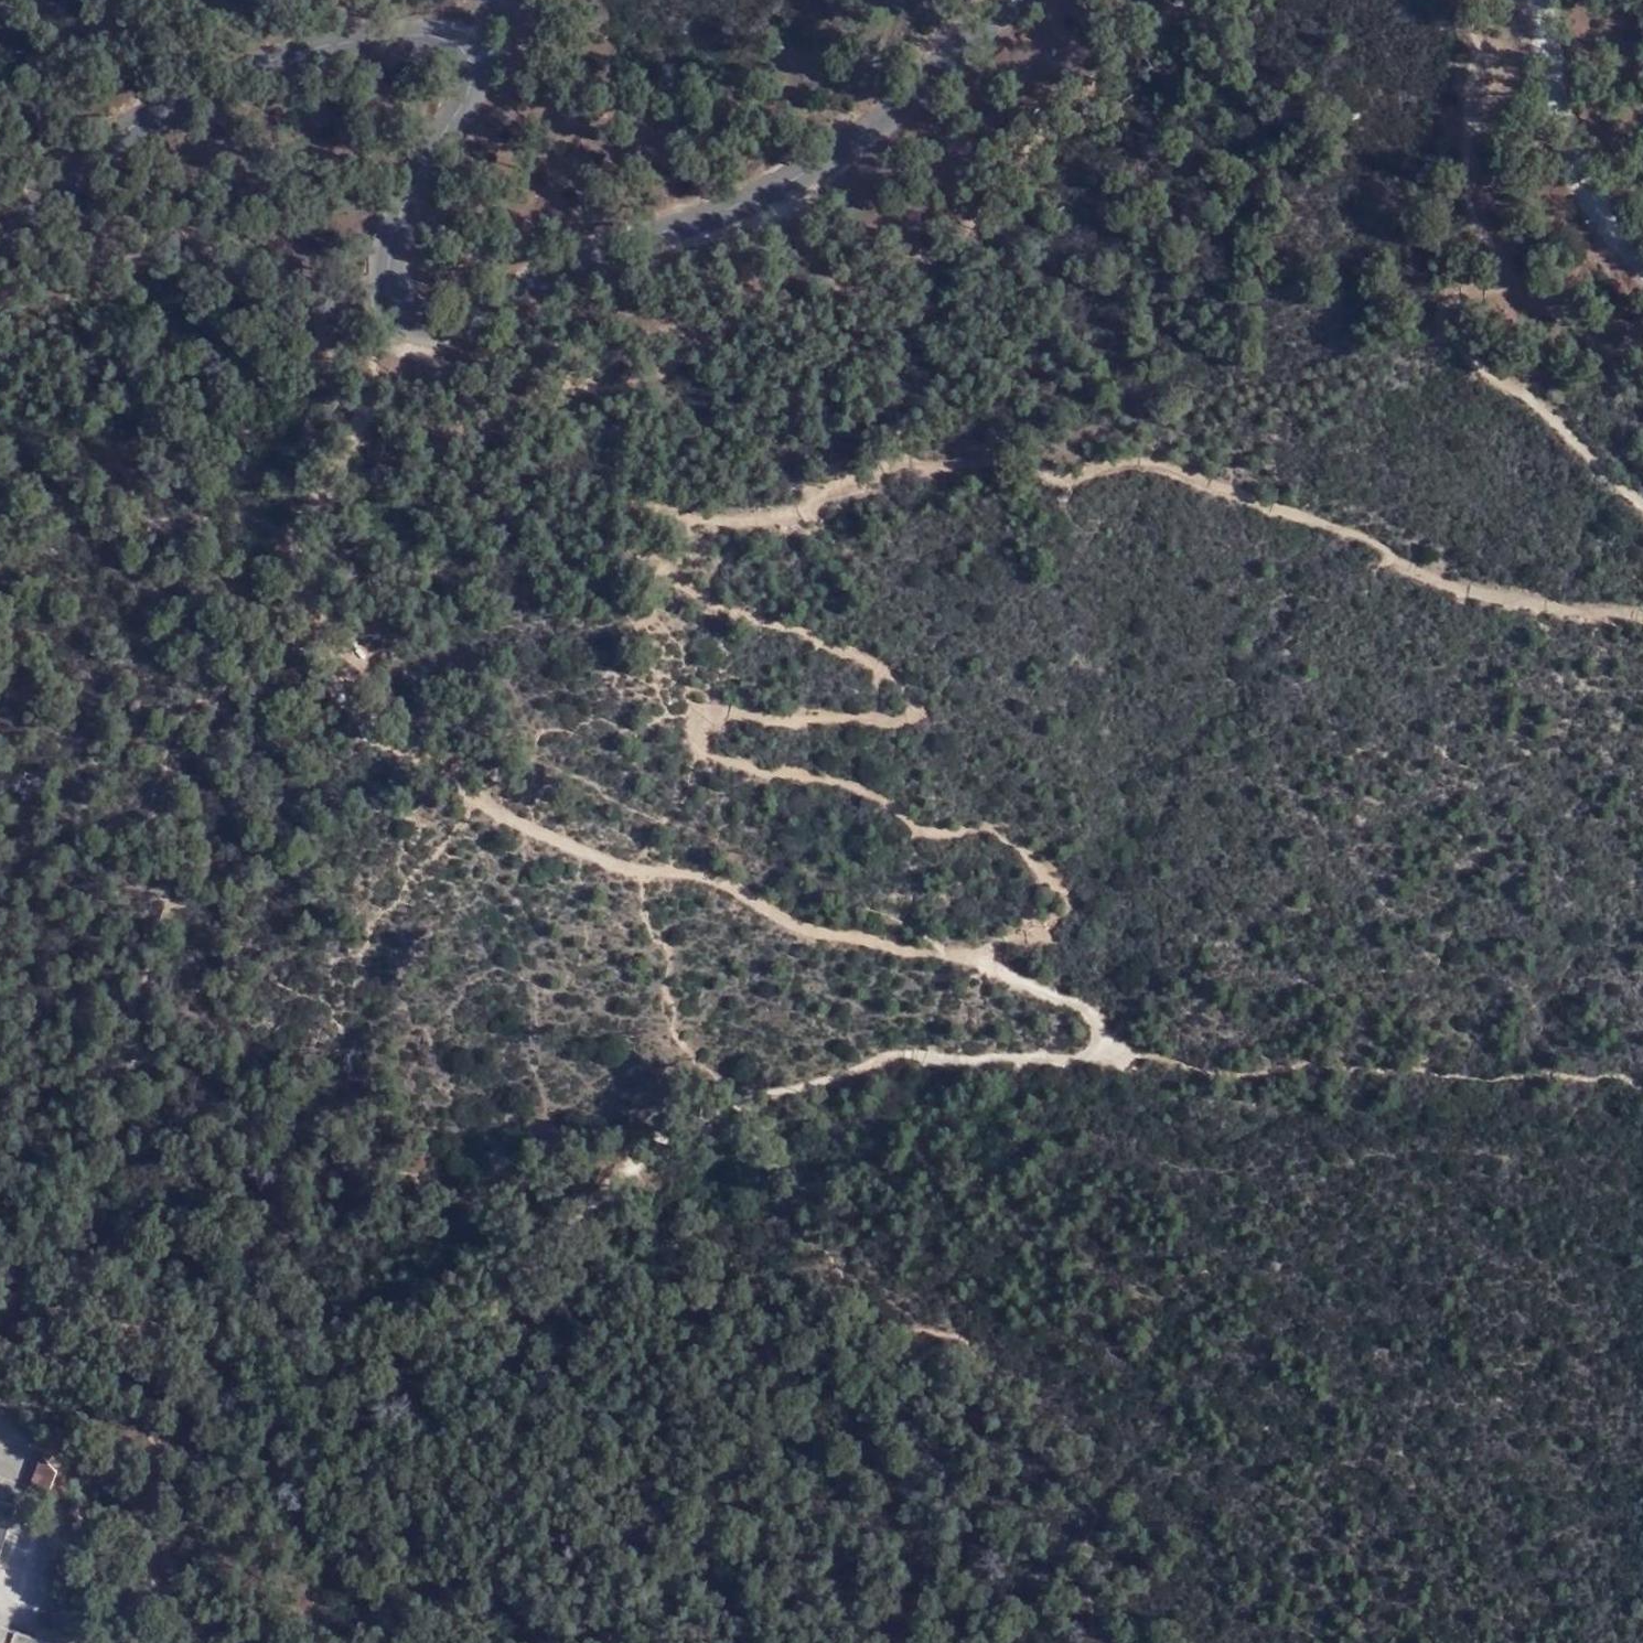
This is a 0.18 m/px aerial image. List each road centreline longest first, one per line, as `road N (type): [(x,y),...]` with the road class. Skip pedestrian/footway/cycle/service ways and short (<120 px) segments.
road 1 (unclassified): [(0,245),(157,118),(241,77),(407,37),(444,48),(448,102),(403,192),(392,250),(403,298),(464,315),(809,178),(891,117),(1020,0)]
road 2 (unclassified): [(1554,0),(1560,85),(1589,190),(1642,260)]

